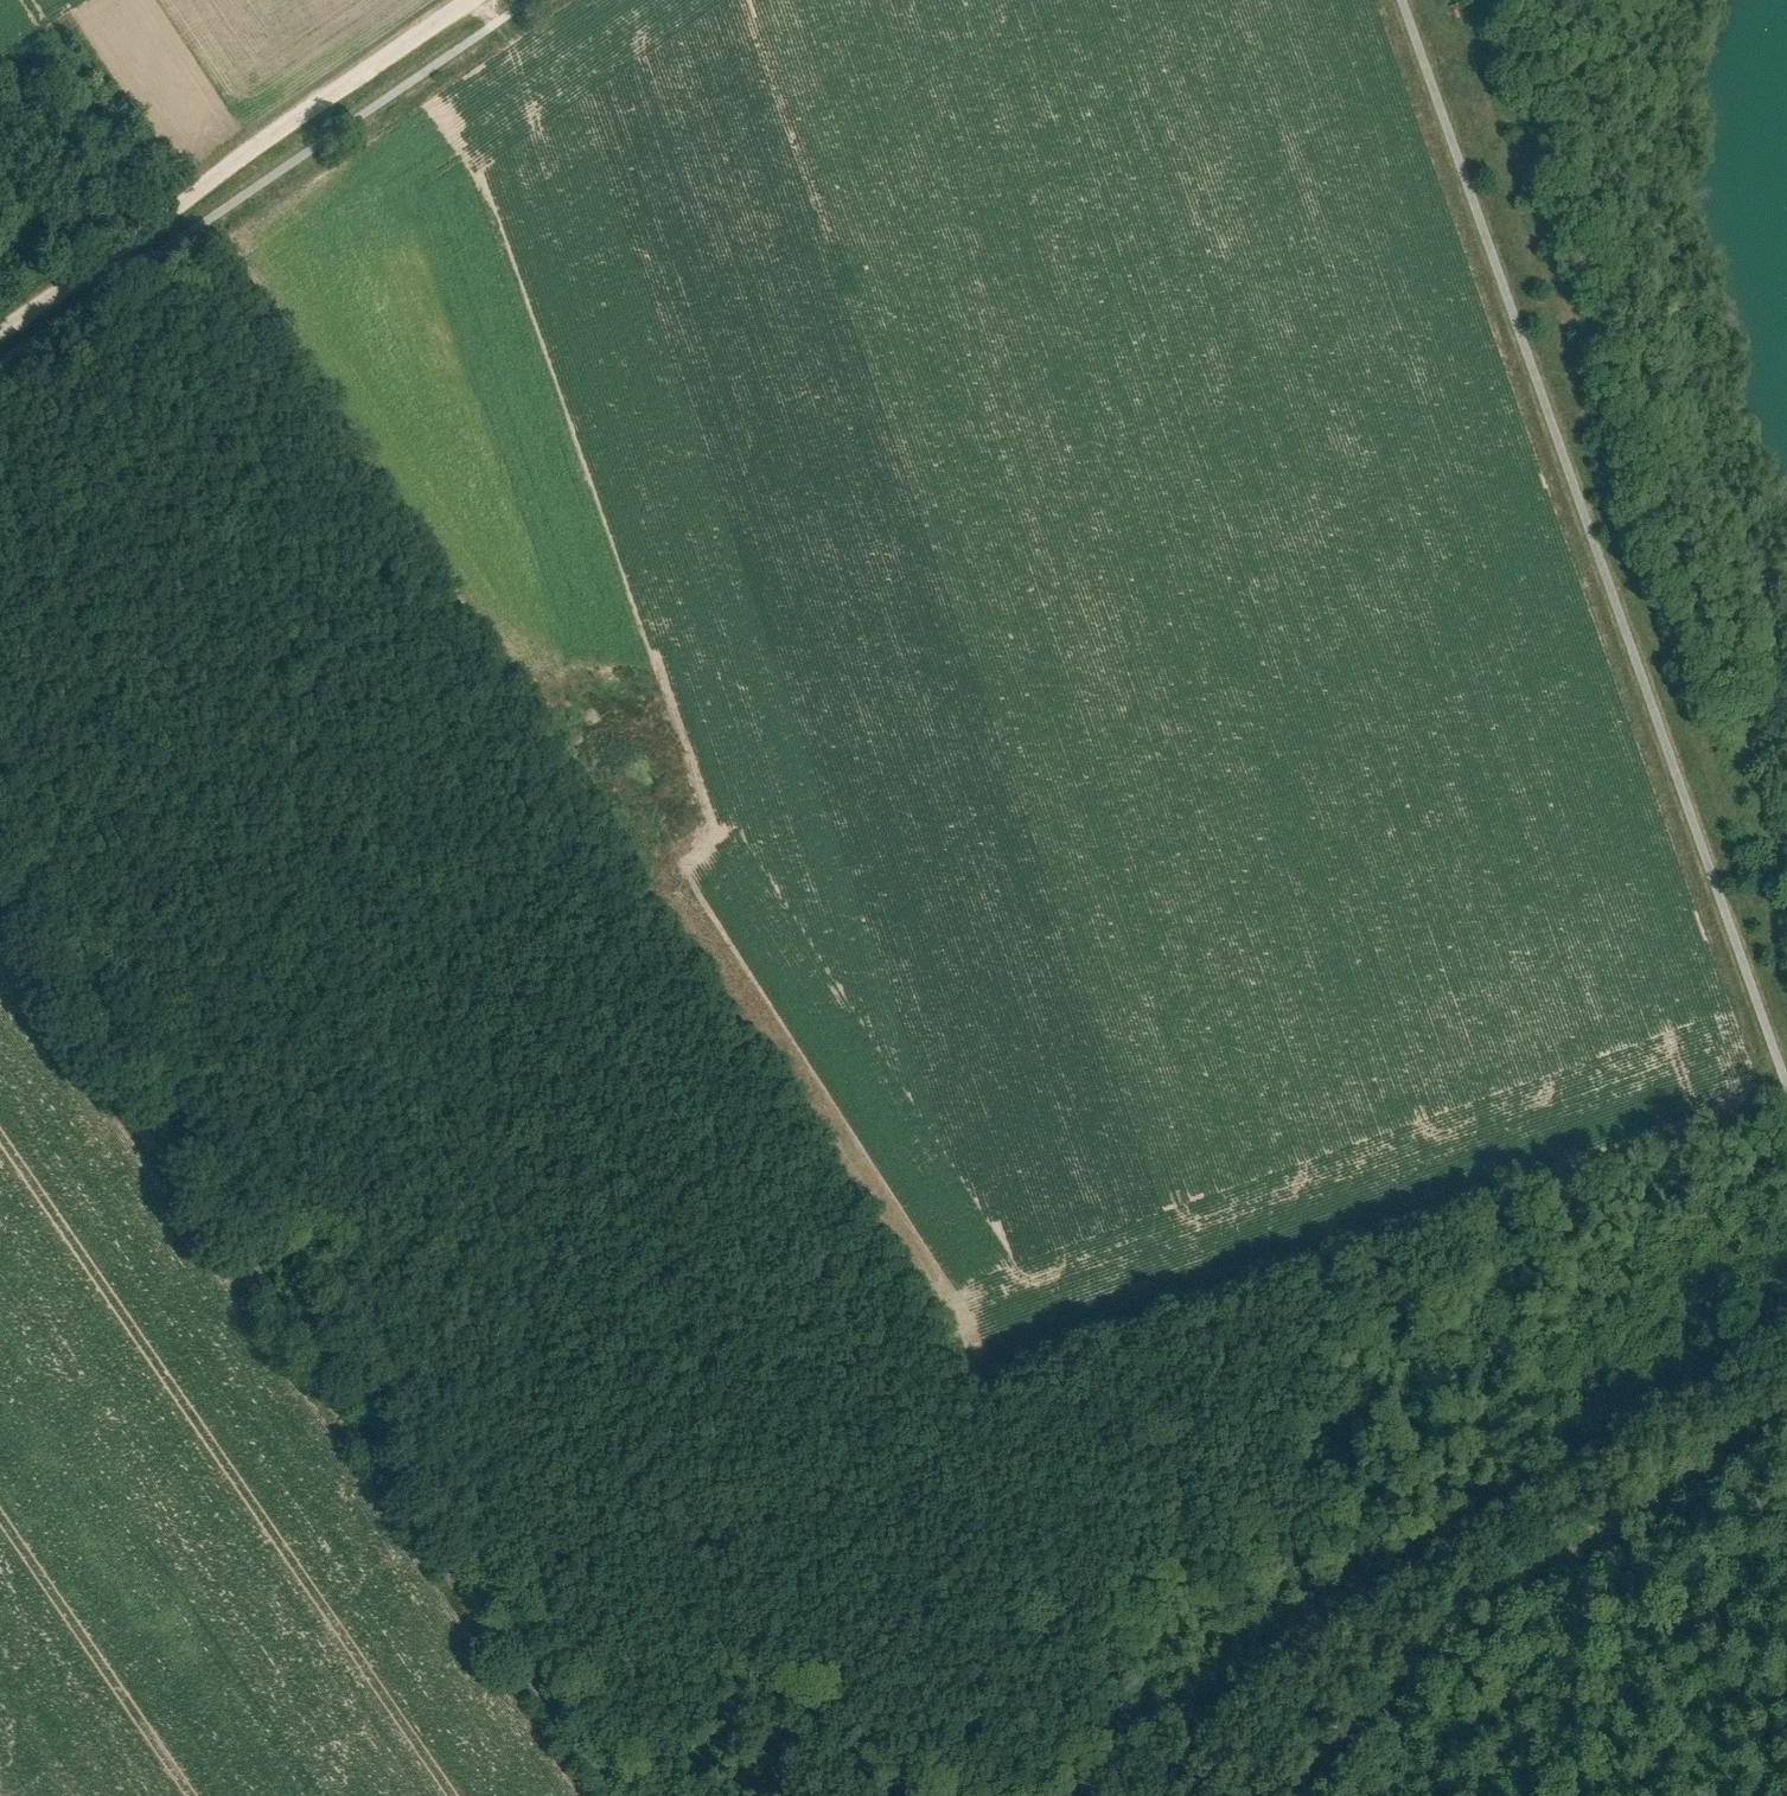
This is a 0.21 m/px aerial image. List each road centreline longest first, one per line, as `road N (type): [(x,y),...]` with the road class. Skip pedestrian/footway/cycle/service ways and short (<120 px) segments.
road 1 (track): [(0,904),(262,1278),(423,1528),(614,1795)]
road 2 (track): [(1292,1795),(1373,1713),(1544,1565),(1786,1415)]
road 3 (track): [(0,329),(470,0)]

